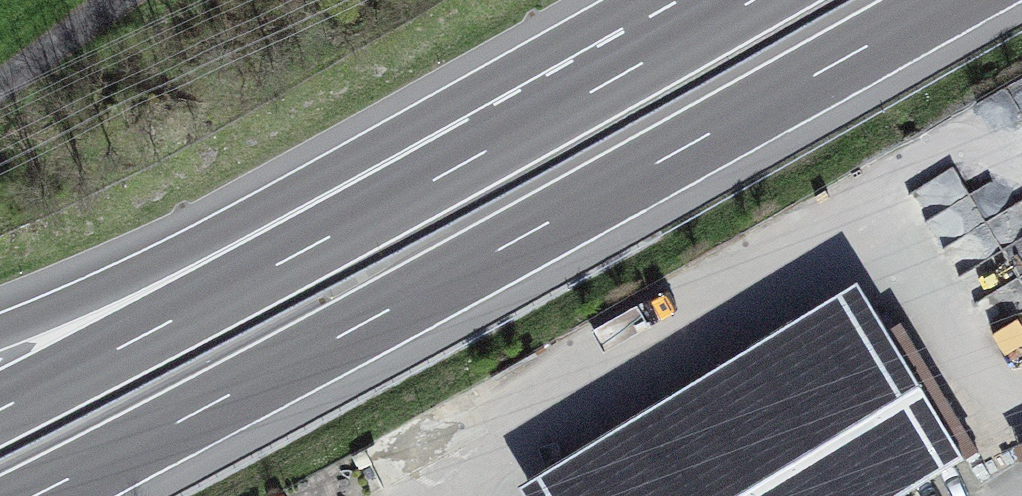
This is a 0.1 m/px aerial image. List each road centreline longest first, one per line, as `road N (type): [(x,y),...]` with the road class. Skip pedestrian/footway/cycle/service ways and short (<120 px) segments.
road 1 (motorway): [(40,495),(953,0)]
road 2 (motorway): [(549,119),(0,407)]
road 3 (motorway): [(549,119),(399,133),(166,258),(0,332)]
road 4 (motorway): [(756,0),(549,119)]
road 5 (residential): [(0,90),(135,0)]

